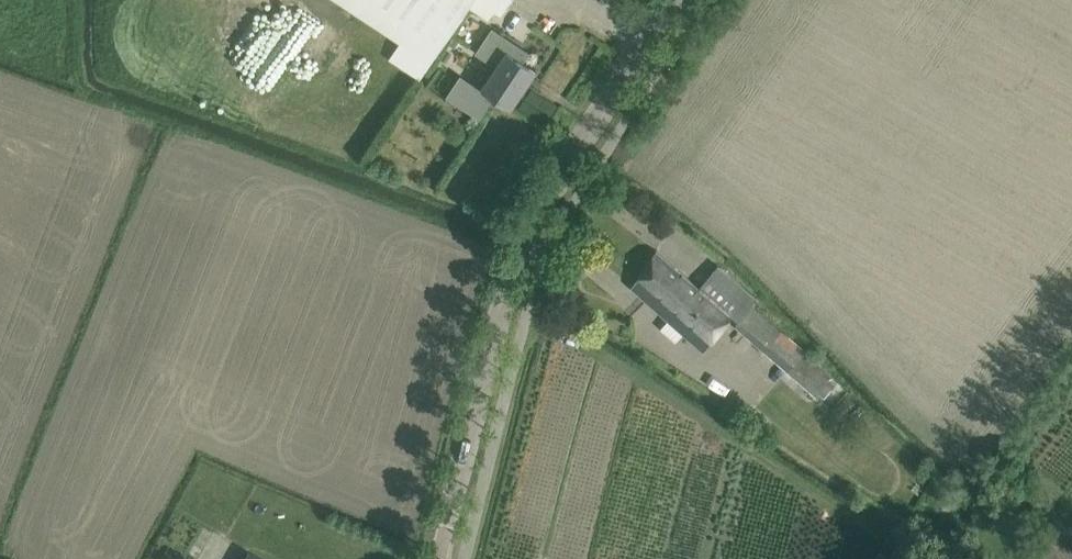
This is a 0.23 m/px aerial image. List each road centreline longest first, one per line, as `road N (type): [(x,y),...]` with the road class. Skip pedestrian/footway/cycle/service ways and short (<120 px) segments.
road 1 (unclassified): [(435,558),(526,242),(669,0)]

